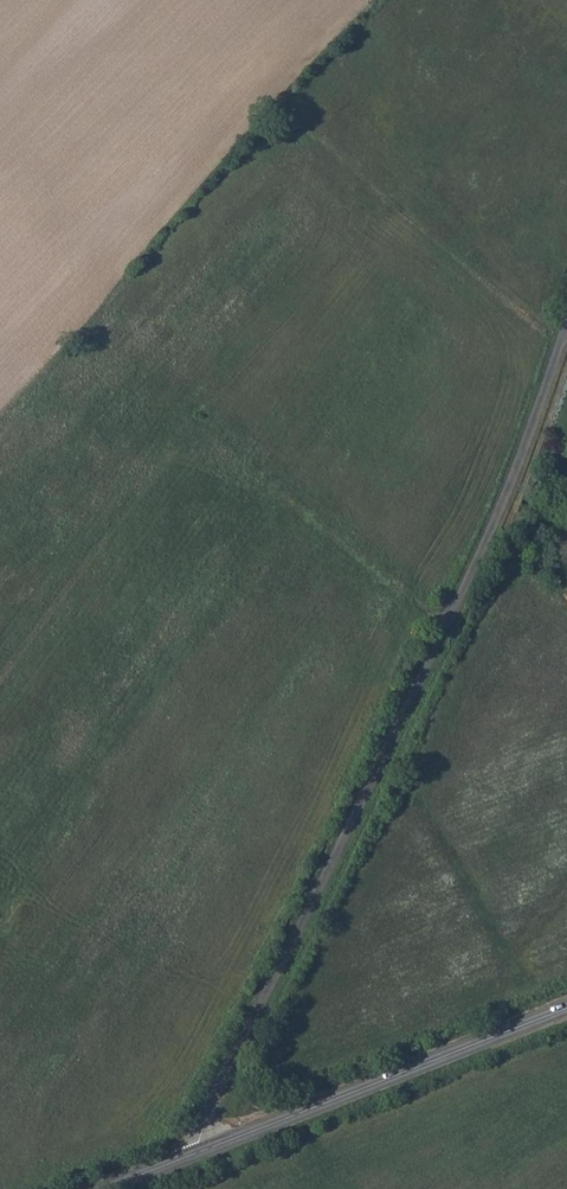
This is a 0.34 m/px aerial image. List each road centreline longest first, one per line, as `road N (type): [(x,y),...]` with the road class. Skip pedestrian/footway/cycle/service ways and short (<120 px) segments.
road 1 (unclassified): [(566,325),(488,533),(224,1071),(200,1152)]
road 2 (tertiary): [(200,1152),(566,1007)]
road 3 (track): [(447,625),(261,494),(172,453)]

